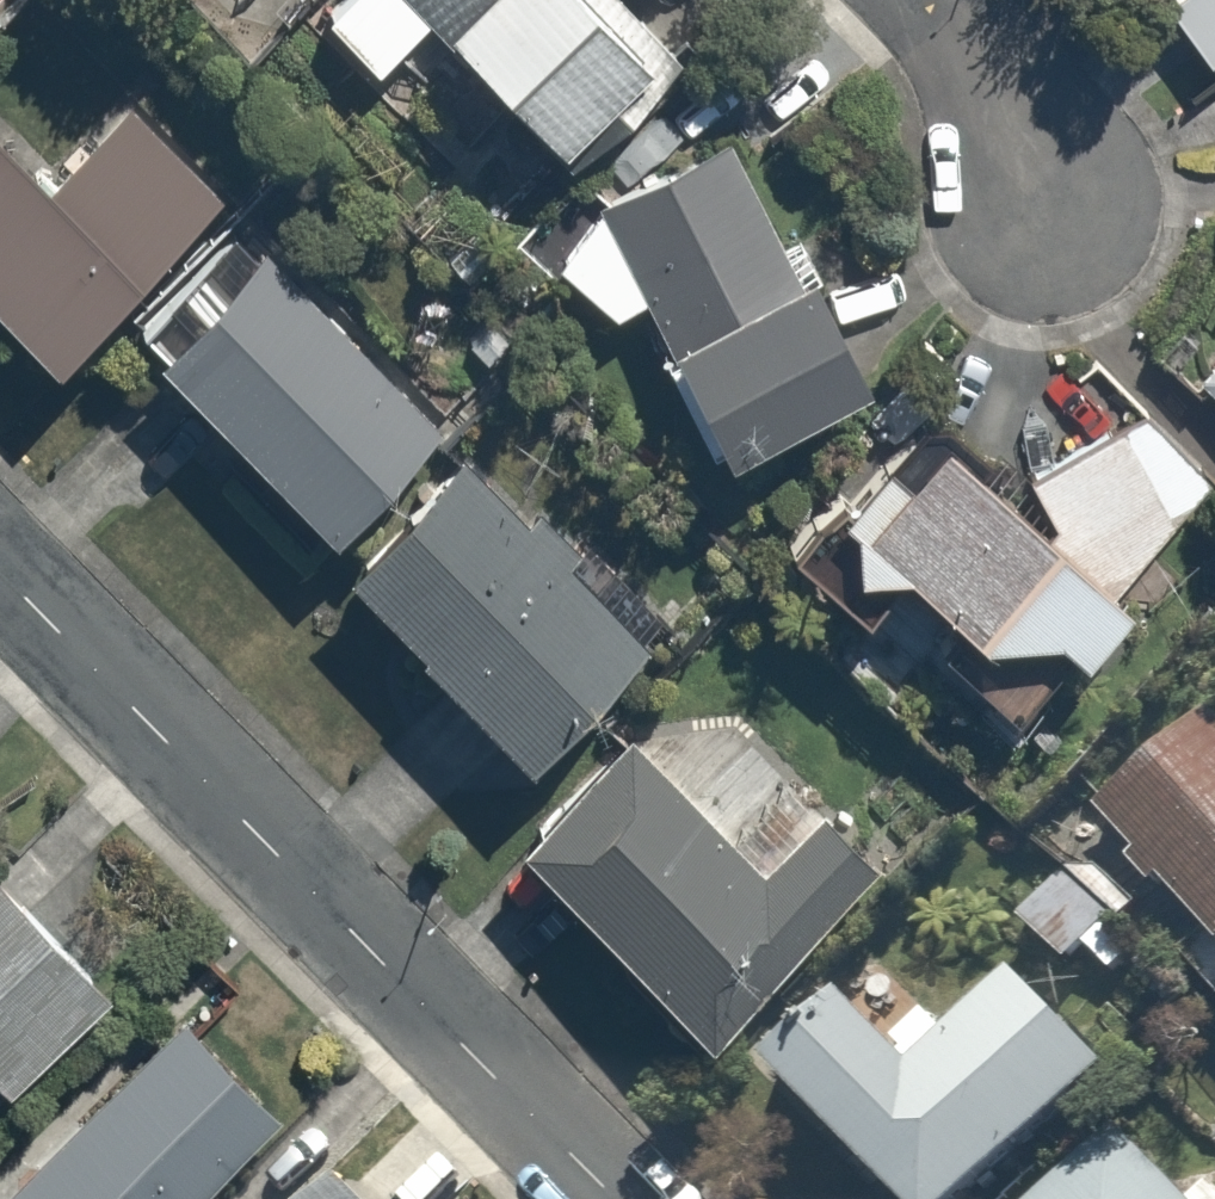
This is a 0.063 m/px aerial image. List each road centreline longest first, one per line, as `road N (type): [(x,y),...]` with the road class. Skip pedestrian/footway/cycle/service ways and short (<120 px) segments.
road 1 (tertiary): [(617,1198),(0,565)]
road 2 (residential): [(845,0),(1090,247)]

